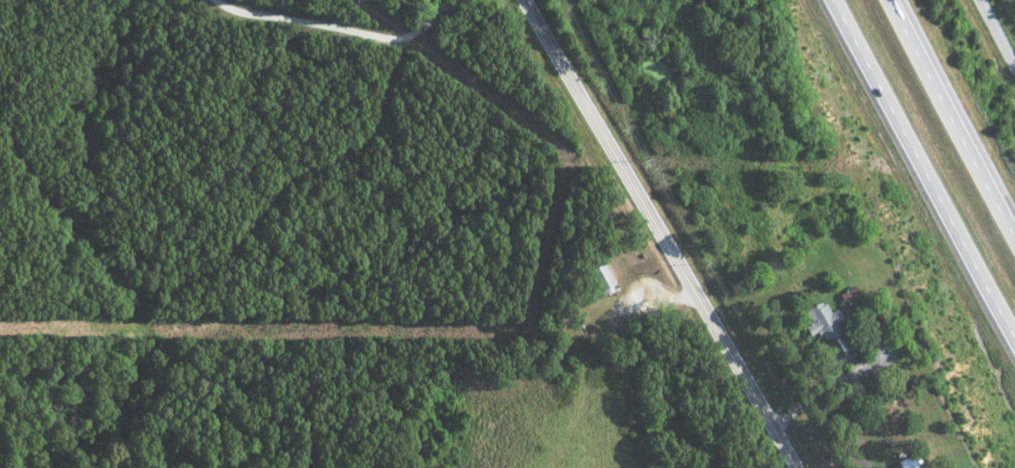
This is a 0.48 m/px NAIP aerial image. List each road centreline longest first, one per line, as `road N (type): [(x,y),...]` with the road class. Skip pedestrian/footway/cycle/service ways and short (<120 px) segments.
road 1 (residential): [(457,0),(408,51),(374,132),(269,202),(225,257),(183,282),(161,286),(109,267),(67,226),(0,121)]
road 2 (residential): [(796,467),(526,0)]
road 3 (trunk): [(833,0),(1014,337)]
road 4 (trunk): [(1014,238),(886,0)]
road 5 (track): [(431,23),(394,38),(215,0)]

